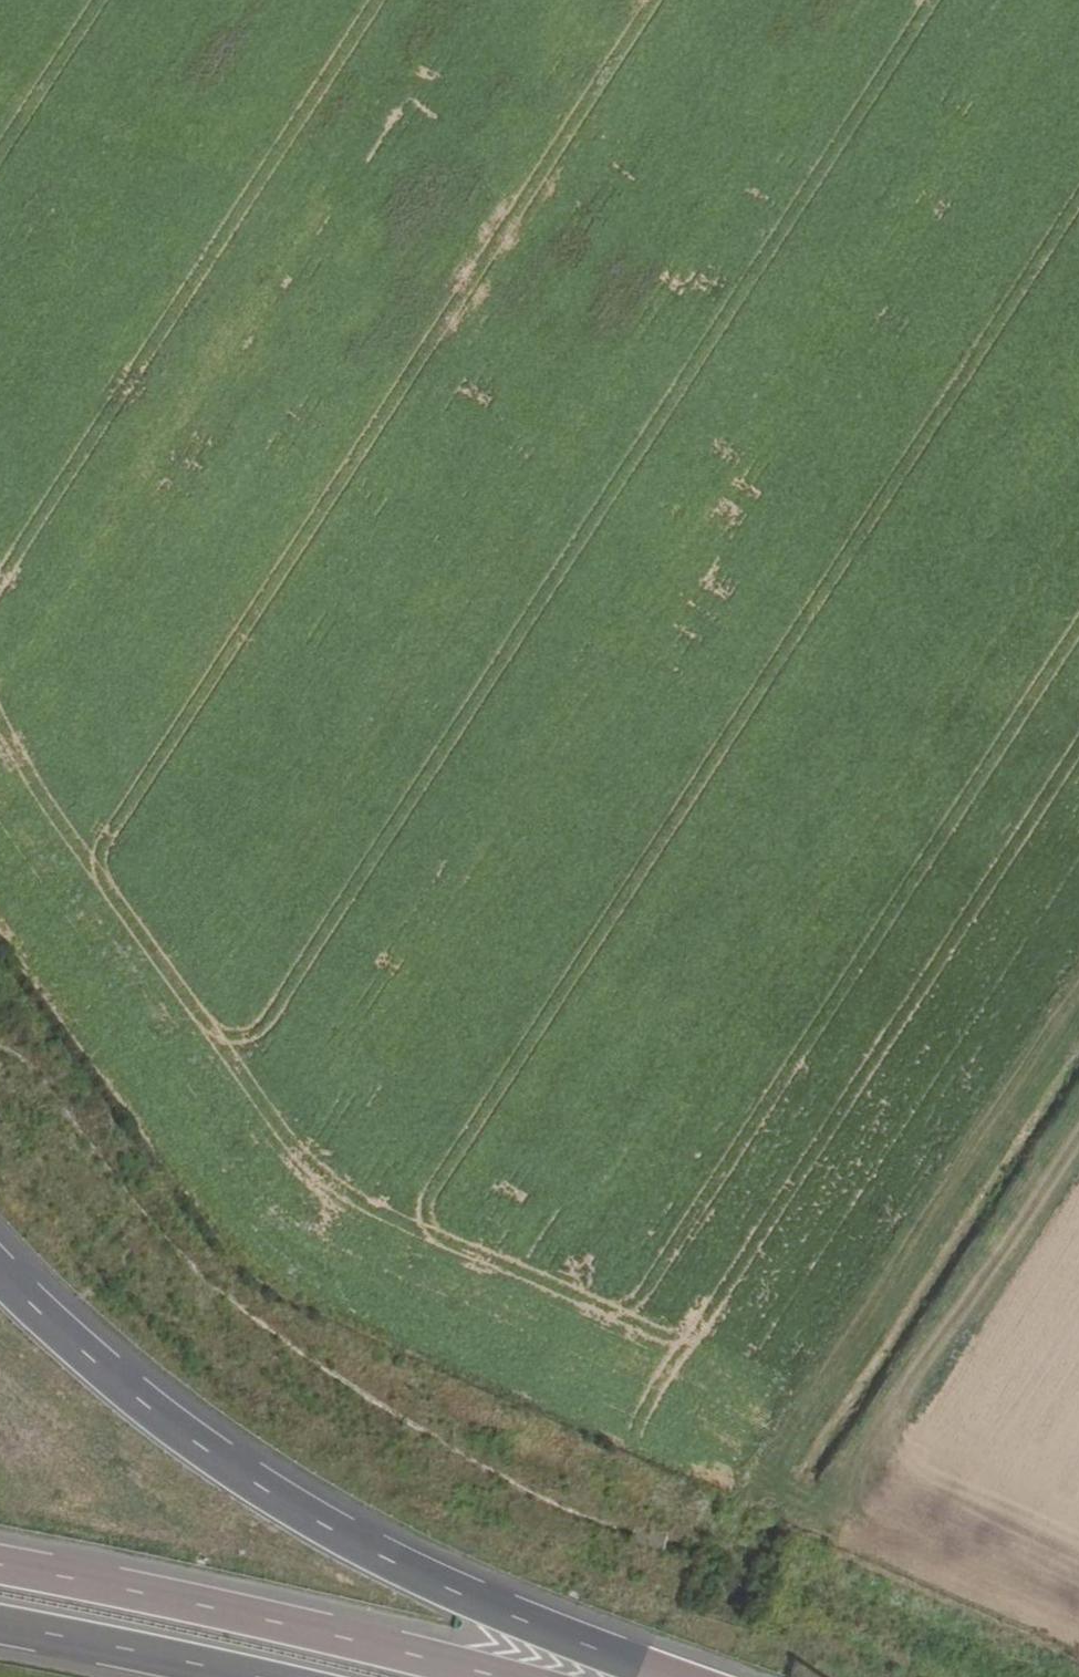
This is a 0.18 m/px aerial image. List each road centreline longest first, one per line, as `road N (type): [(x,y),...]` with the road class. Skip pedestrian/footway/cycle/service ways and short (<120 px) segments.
road 1 (motorway): [(663,1676),(476,1601),(255,1483),(74,1345),(0,1273)]
road 2 (motorway): [(501,1676),(0,1561)]
road 3 (motorway): [(0,1626),(240,1676)]

